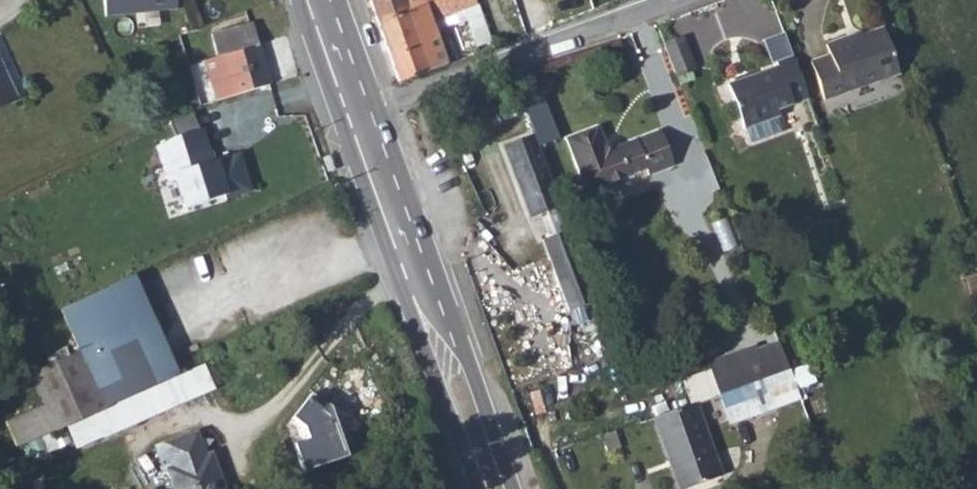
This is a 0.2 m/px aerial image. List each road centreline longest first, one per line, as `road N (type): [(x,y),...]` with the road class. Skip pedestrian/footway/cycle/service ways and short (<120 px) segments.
road 1 (secondary): [(362,116),(496,488)]
road 2 (unclassified): [(362,116),(670,0)]
road 3 (secondary): [(320,0),(362,116)]

